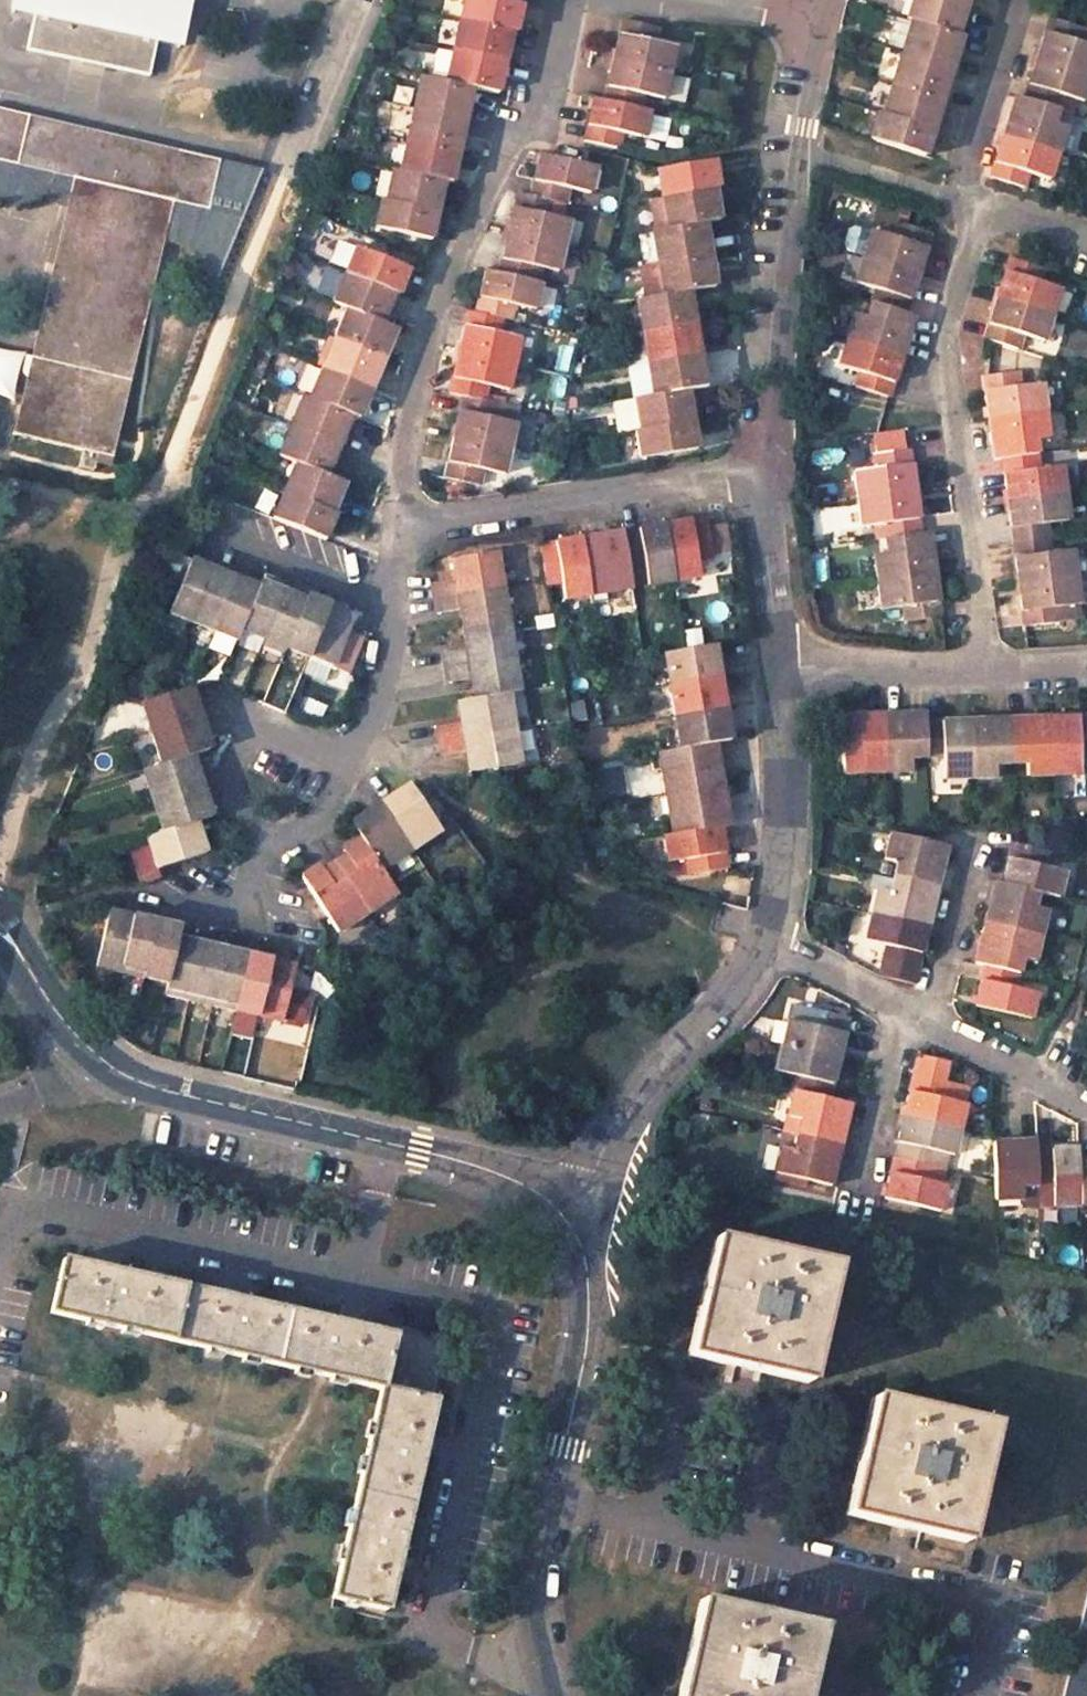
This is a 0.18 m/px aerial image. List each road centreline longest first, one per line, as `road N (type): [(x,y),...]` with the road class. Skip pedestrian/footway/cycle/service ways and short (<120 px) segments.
road 1 (residential): [(363,1270),(473,1301),(483,1320),(475,1397),(425,1604),(442,1629),(546,1675)]
road 2 (residential): [(572,0),(535,111),(436,298),(404,423),(398,530)]
road 3 (residential): [(554,1496),(979,1605),(987,1644),(975,1695)]
road 4 (residential): [(359,0),(166,451)]
road 5 (residential): [(979,208),(946,324),(985,672)]
road 6 (unclassified): [(808,14),(760,474)]
road 7 (residential): [(0,1253),(19,1201),(46,1194),(363,1270)]
road 8 (residential): [(398,530),(760,474)]
road 9 (unclassified): [(770,936),(638,1096),(602,1153),(578,1217)]
road 10 (unclassified): [(393,1141),(276,1119),(101,1064)]
road 11 (residential): [(554,1496),(590,1315),(578,1217)]
road 12 (unclassified): [(781,671),(787,800),(770,936)]
road 13 (residential): [(1014,0),(966,169),(979,208)]
road 14 (residential): [(209,908),(316,823),(358,756)]
road 15 (residential): [(781,671),(985,672)]
road 16 (unclassified): [(578,1217),(510,1174),(393,1141)]
road 17 (unclassified): [(760,474),(781,671)]
road 18 (residential): [(855,1203),(895,1050),(918,1020)]
road 19 (residential): [(1086,1110),(918,1020)]
road 20 (residential): [(237,512),(247,541),(393,602)]
road 21 (residential): [(918,1020),(936,997),(980,844)]
road 22 (residential): [(546,1675),(540,1599),(554,1496)]
road 23 (unclassified): [(101,1064),(56,1014),(0,927)]
road 24 (residential): [(918,1020),(770,936)]
road 25 (residential): [(358,756),(385,682),(393,602)]
road 26 (residential): [(808,14),(661,0)]
road 27 (residential): [(363,1270),(393,1141)]

